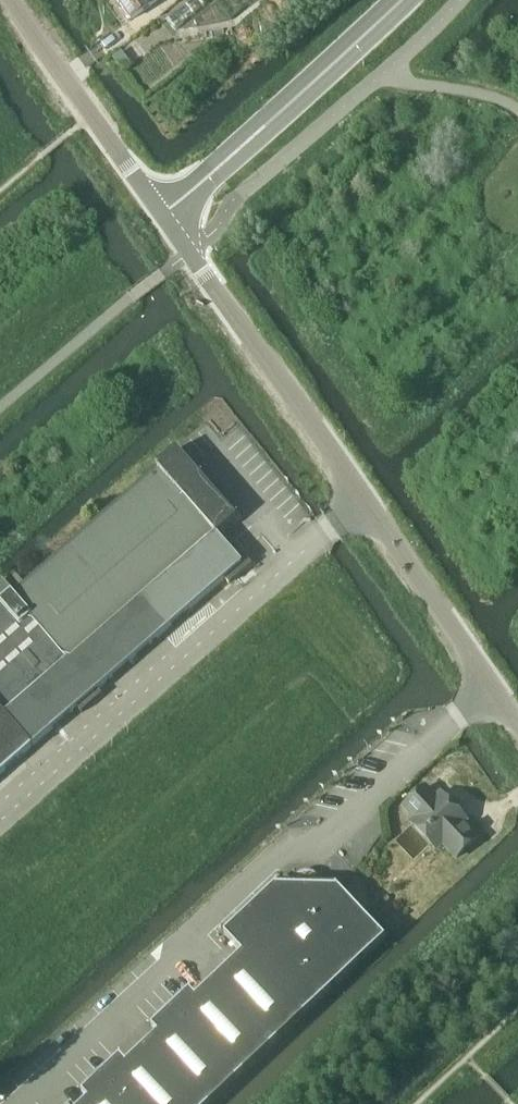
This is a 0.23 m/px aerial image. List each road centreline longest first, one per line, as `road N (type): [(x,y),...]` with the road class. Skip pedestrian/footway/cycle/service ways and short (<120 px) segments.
road 1 (unclassified): [(517,727),(163,215)]
road 2 (unclassified): [(403,0),(163,215)]
road 3 (unclassified): [(163,215),(13,0)]

